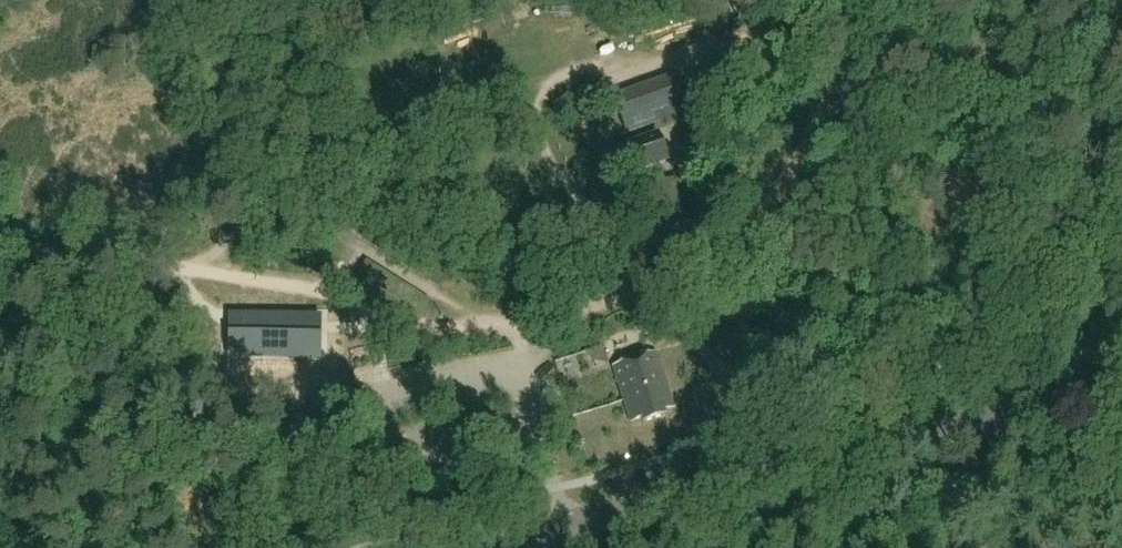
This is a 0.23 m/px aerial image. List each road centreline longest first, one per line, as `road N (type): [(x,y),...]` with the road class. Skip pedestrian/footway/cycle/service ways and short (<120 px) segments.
road 1 (track): [(0,242),(317,287),(405,324),(457,329),(567,314),(663,279),(726,244),(775,199),(868,0)]
road 2 (track): [(741,479),(678,326),(626,292),(624,241),(558,170),(547,118),(554,93),(565,85),(678,54),(737,0)]
road 3 (tertiary): [(527,547),(741,479),(1121,408)]
road 4 (track): [(174,263),(247,222),(290,214),(500,326)]
road 5 (track): [(271,212),(548,107)]

